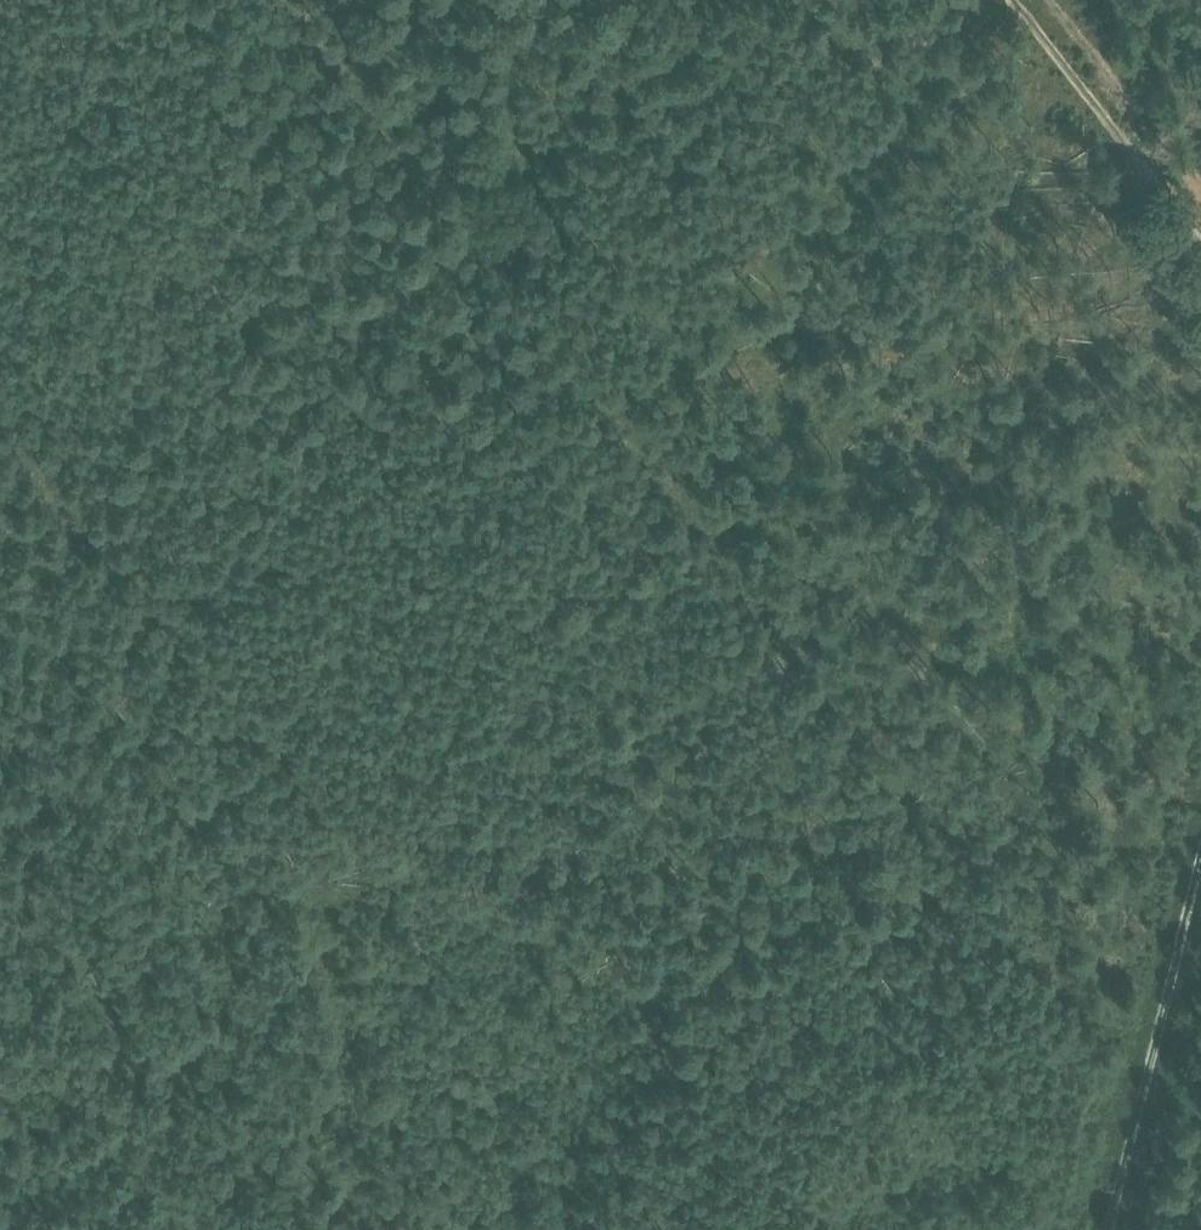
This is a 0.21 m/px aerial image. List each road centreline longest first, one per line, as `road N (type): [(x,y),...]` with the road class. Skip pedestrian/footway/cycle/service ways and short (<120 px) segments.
road 1 (track): [(1118,1229),(1200,866)]
road 2 (track): [(1200,216),(1026,0)]

